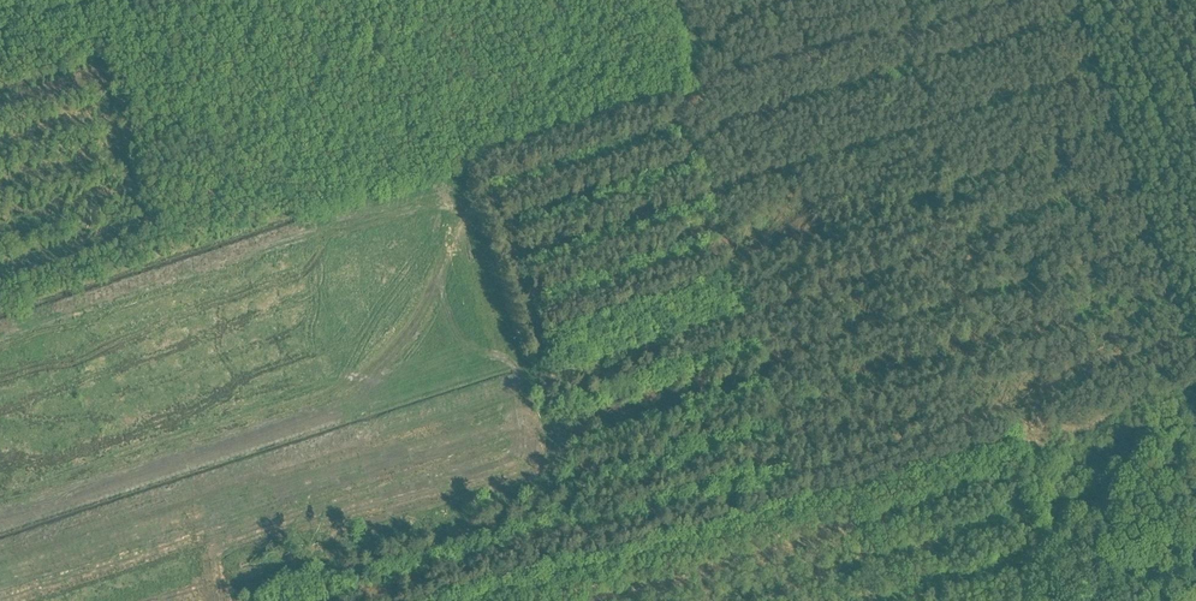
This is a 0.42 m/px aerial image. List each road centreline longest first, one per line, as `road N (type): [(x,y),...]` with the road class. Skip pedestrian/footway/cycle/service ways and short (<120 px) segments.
road 1 (track): [(1047,0),(937,33),(807,58),(712,90),(661,140),(484,203),(397,352),(351,390),(0,502)]

